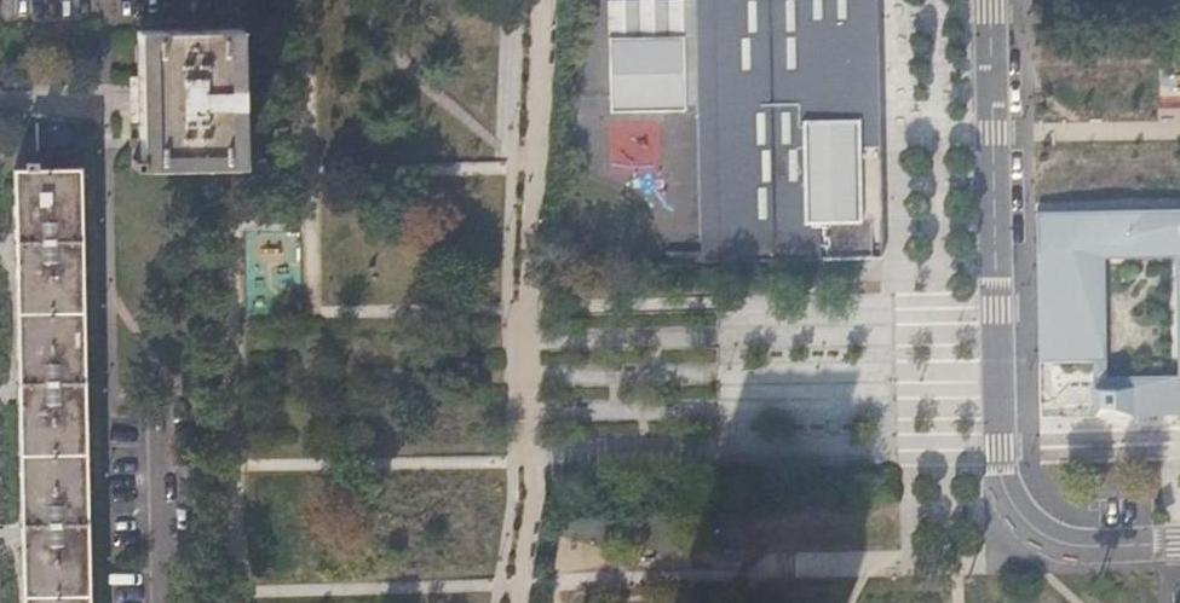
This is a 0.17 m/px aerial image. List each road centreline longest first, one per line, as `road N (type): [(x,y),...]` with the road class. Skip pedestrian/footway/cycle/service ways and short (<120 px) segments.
road 1 (residential): [(992,0),(1007,499),(1054,543),(1179,544)]

